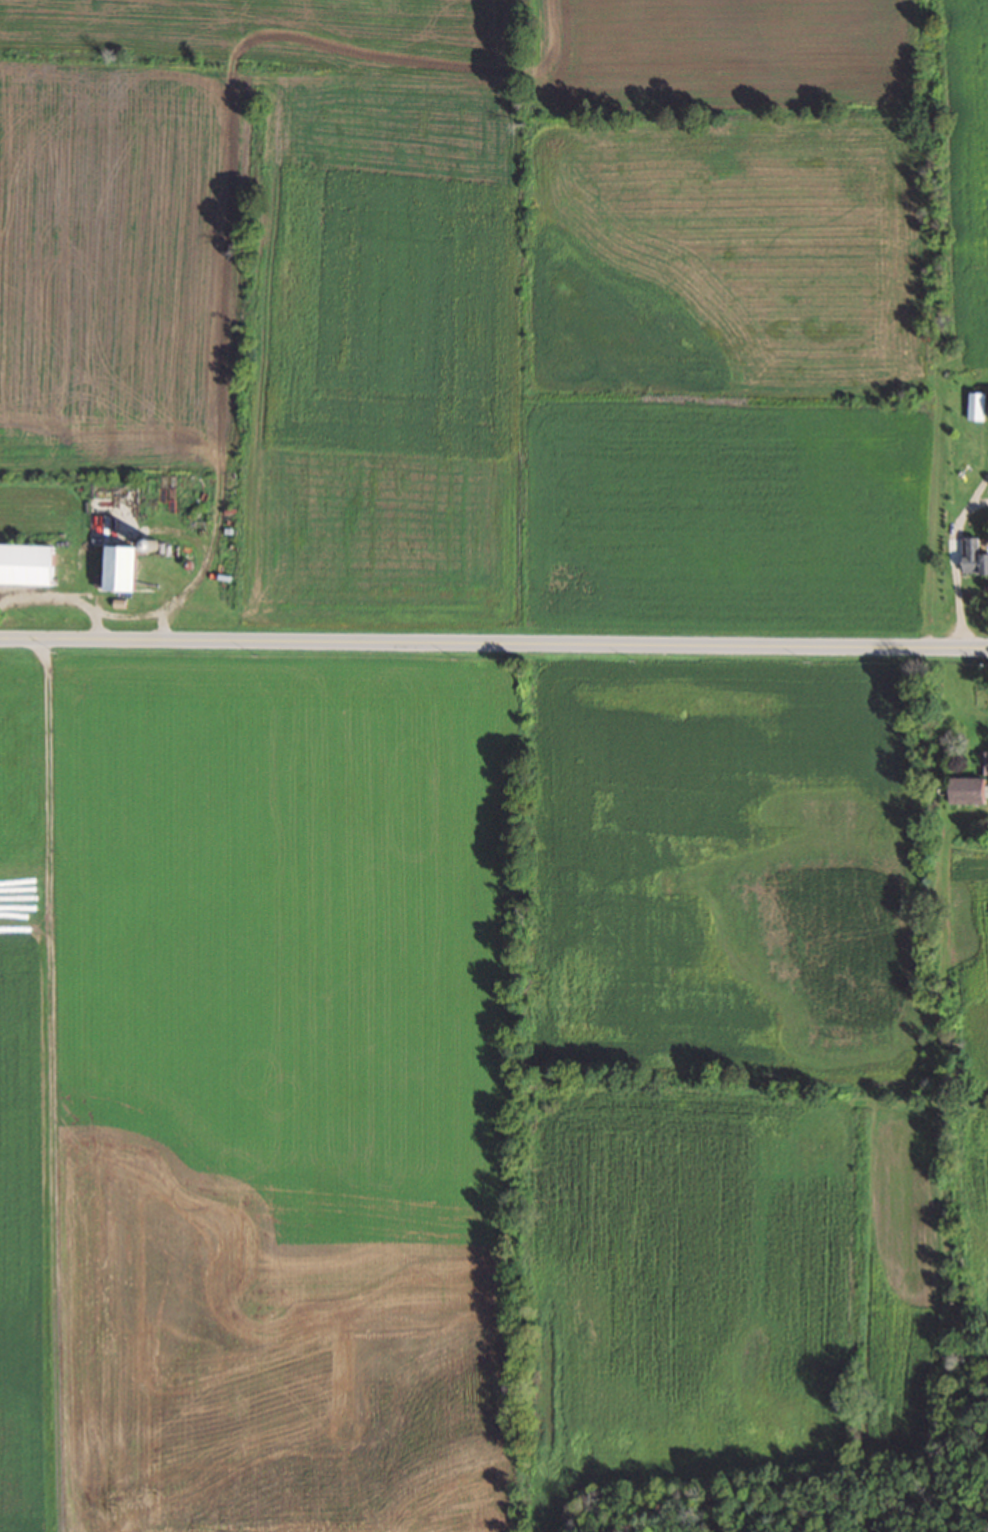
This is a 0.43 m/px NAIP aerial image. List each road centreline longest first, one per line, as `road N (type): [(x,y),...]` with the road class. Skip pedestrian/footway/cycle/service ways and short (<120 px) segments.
road 1 (secondary): [(0,639),(987,649)]

